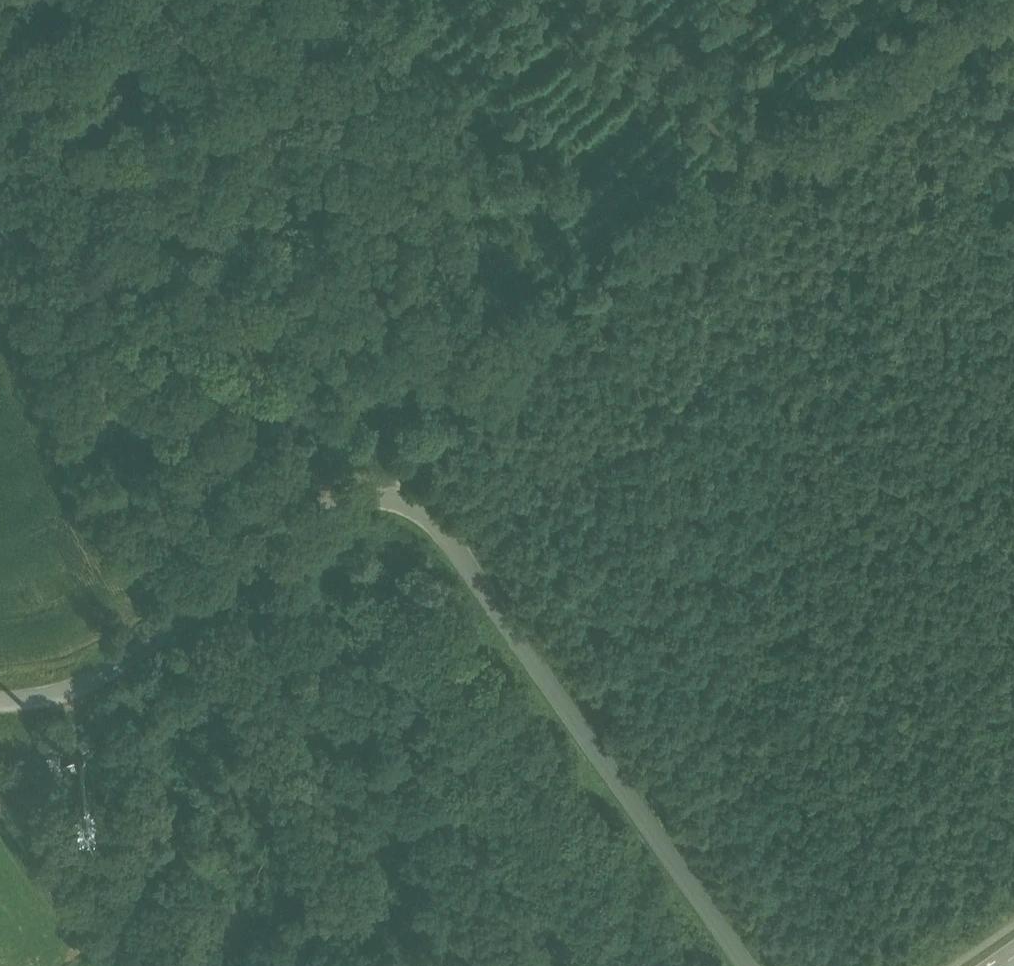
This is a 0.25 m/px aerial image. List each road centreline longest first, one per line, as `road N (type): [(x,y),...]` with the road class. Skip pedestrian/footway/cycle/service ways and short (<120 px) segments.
road 1 (unclassified): [(0,703),(45,699),(125,665),(207,601),(303,506),(335,491),(398,492),(425,512),(545,669),(754,965)]

